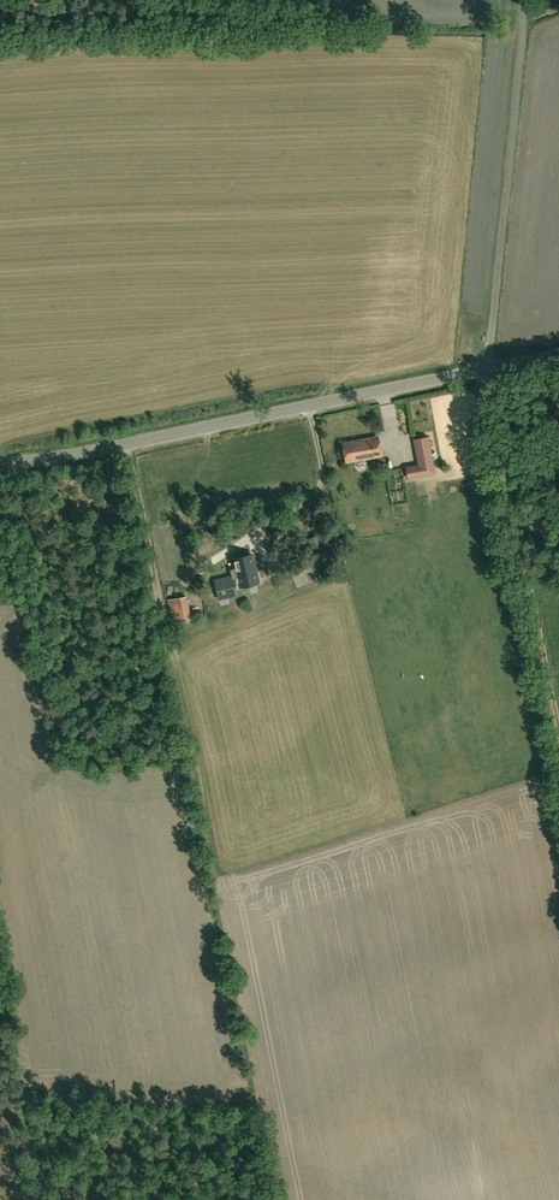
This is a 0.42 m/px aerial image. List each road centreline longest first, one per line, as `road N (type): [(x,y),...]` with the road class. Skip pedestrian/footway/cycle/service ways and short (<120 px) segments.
road 1 (unclassified): [(0,465),(558,357)]

